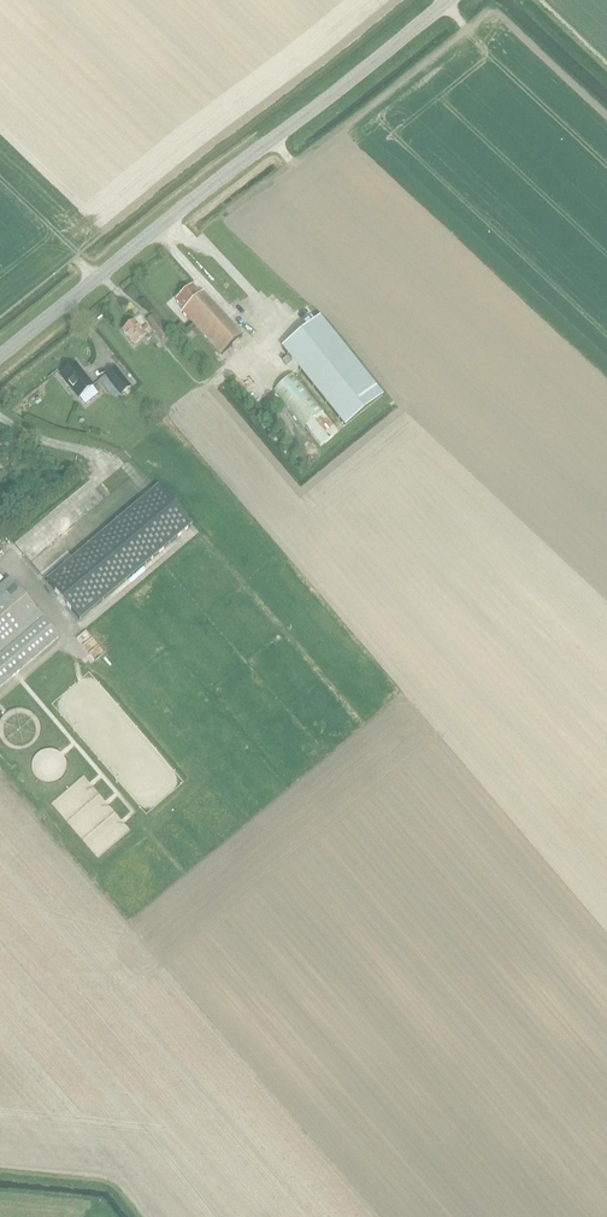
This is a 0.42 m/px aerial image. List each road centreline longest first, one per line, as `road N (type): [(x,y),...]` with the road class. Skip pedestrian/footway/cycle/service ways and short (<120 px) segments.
road 1 (unclassified): [(449,0),(0,356)]

